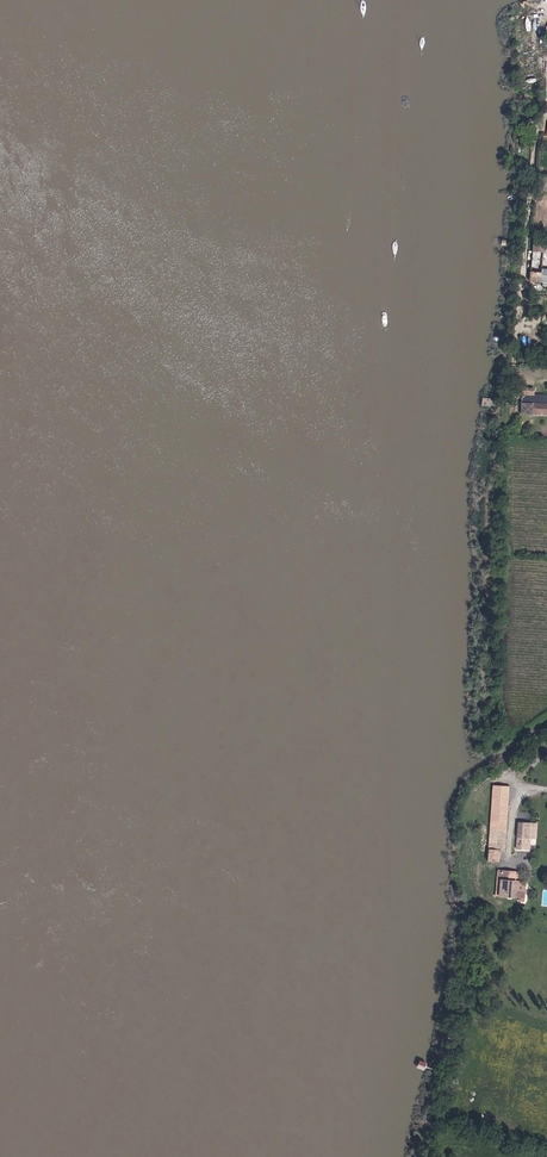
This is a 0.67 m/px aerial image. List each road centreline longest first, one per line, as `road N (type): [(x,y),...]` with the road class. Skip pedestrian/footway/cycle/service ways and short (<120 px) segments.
road 1 (track): [(513,400),(546,103)]

